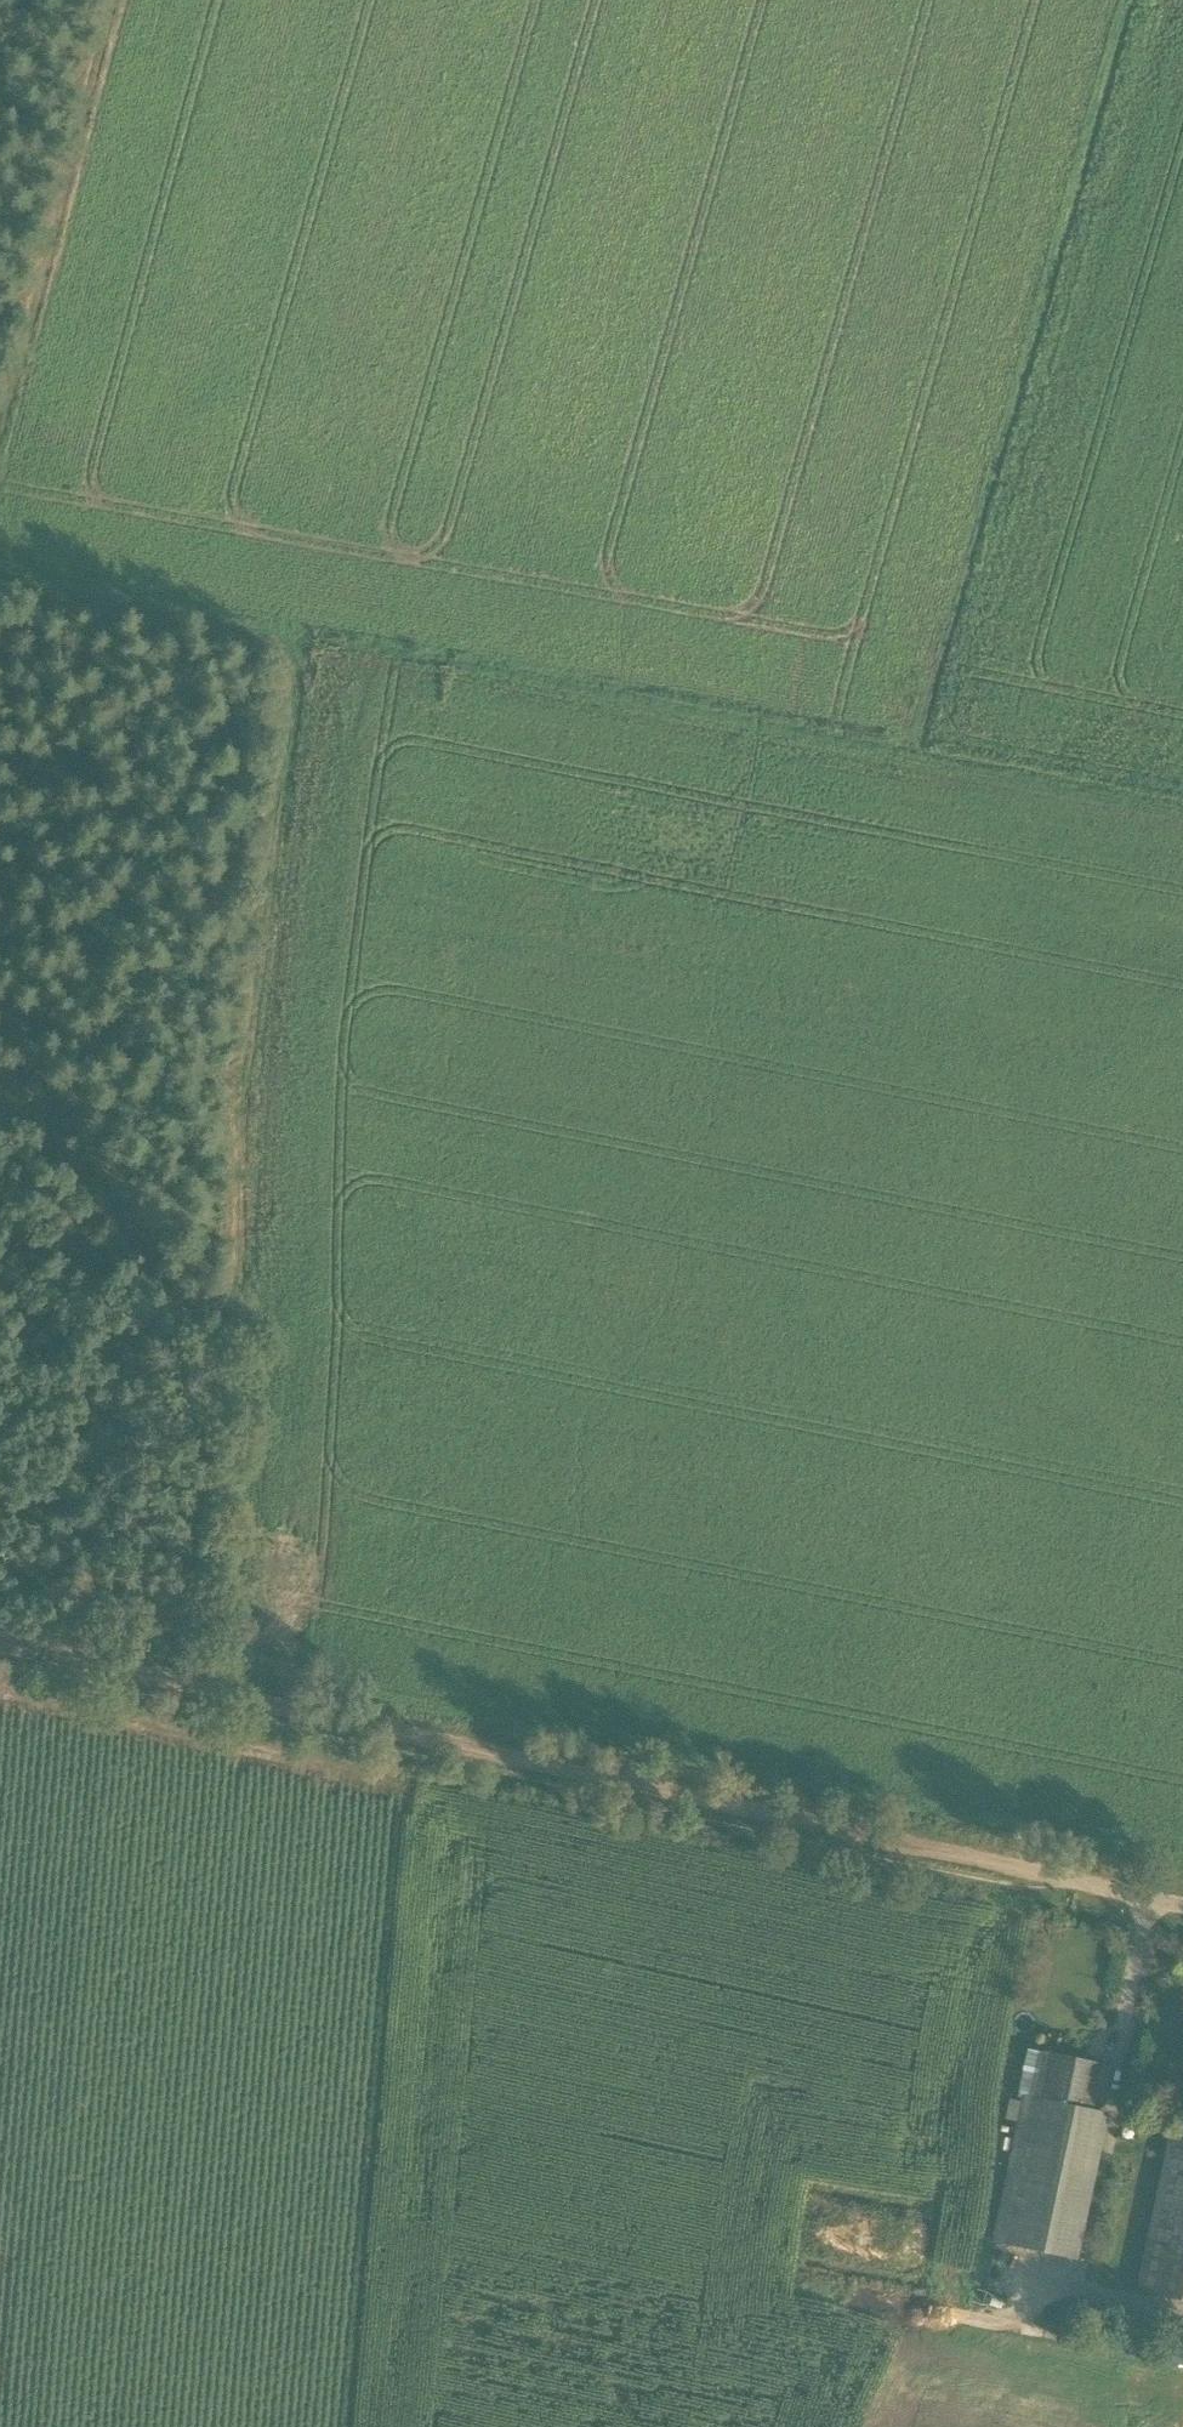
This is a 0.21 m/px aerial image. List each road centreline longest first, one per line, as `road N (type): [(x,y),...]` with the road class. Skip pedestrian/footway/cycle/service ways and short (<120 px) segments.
road 1 (track): [(0,1049),(203,1307),(220,1296),(235,1252),(284,664),(269,635),(0,574)]
road 2 (track): [(1064,1878),(557,1755),(0,1643)]
road 3 (track): [(0,358),(98,0)]
road 4 (unclassified): [(1182,1901),(1064,1878)]

